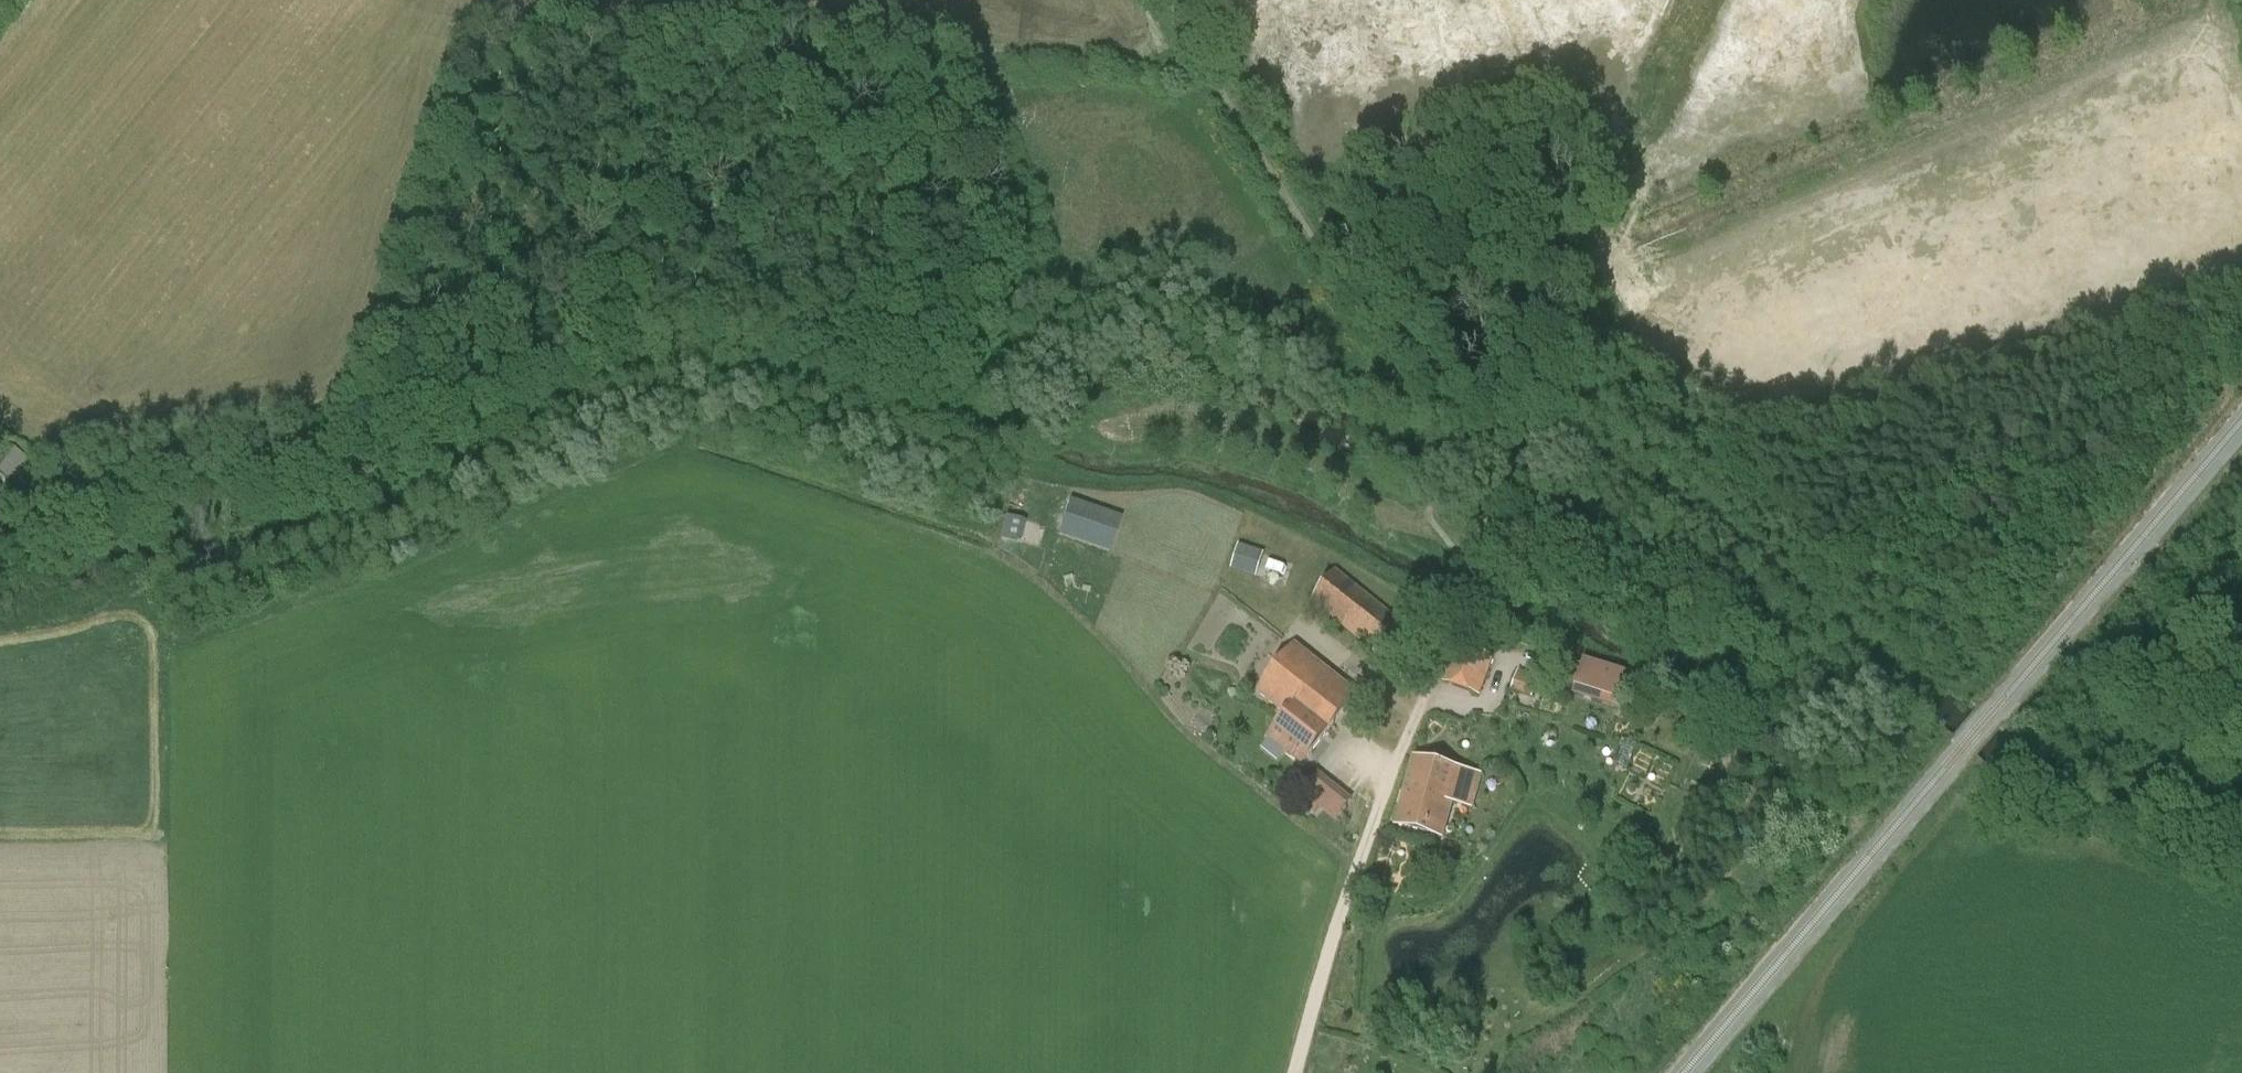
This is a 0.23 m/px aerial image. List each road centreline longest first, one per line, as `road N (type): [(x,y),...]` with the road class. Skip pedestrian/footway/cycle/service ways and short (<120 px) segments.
road 1 (track): [(1461,1072),(1470,1058),(1525,1042),(1619,978),(1643,951),(1668,896),(1700,787),(1700,757),(1682,738),(1649,731),(1649,737),(1592,712),(1583,691)]
road 2 (track): [(1313,1031),(1443,1072)]

